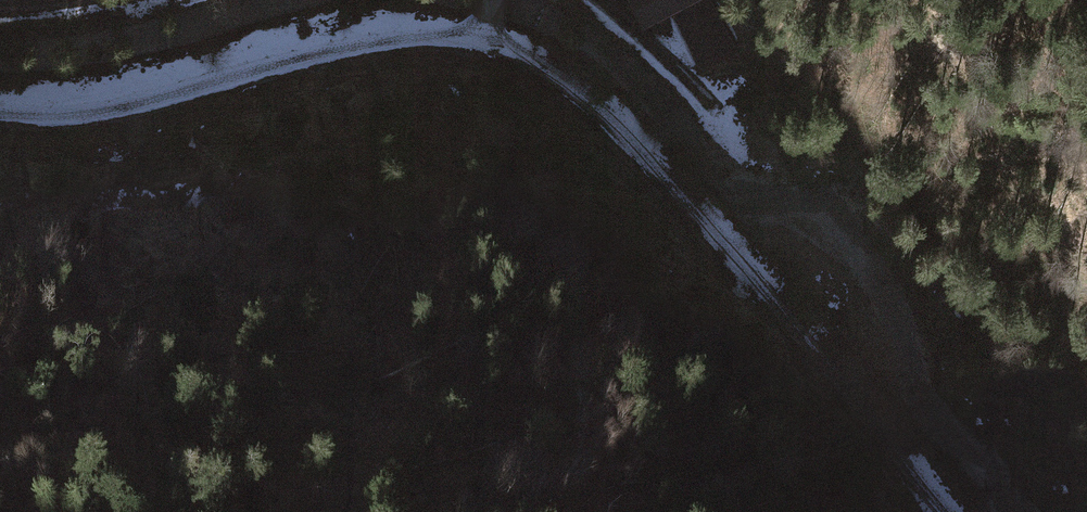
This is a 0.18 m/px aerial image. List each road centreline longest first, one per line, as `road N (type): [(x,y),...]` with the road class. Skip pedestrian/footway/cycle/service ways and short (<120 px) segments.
road 1 (track): [(474,42),(543,69),(627,137),(945,511)]
road 2 (track): [(0,111),(110,113),(257,65),(379,42),(474,42)]
road 3 (track): [(604,0),(708,104)]

